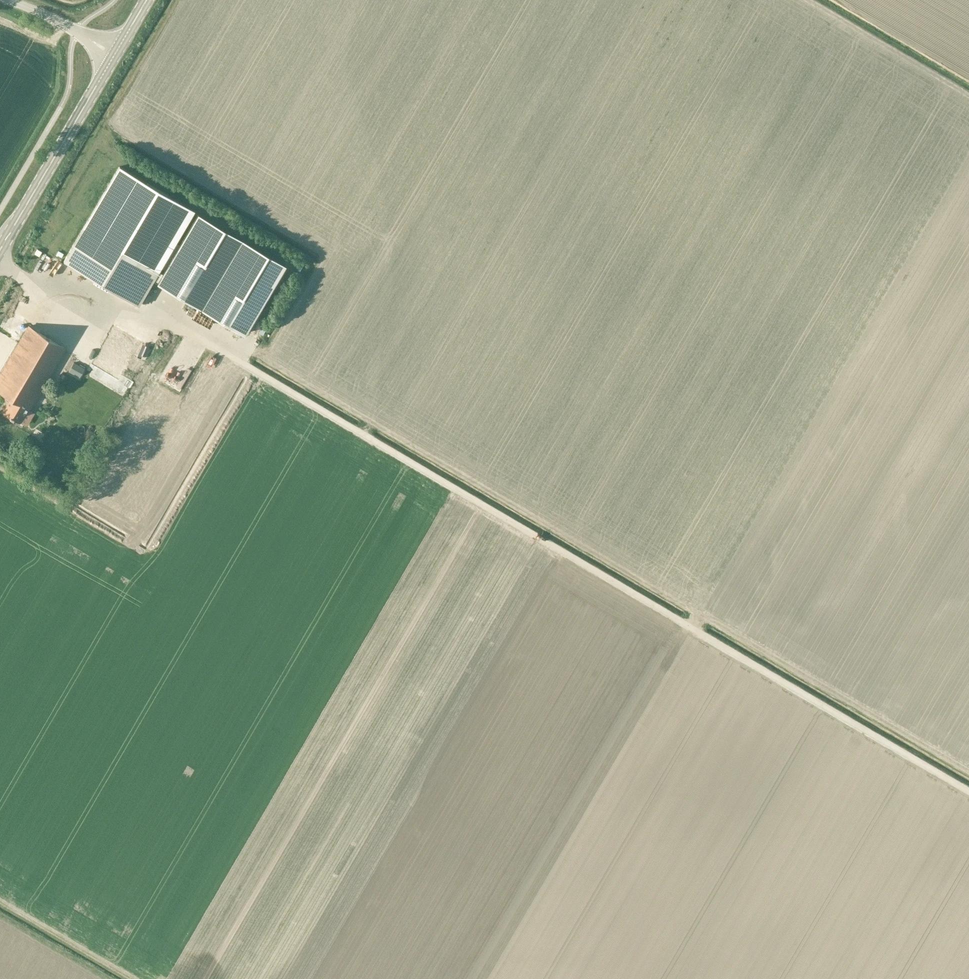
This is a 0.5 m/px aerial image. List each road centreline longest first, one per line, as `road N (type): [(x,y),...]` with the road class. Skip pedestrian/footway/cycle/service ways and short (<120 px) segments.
road 1 (primary): [(0,250),(111,62)]
road 2 (track): [(968,85),(825,0)]

